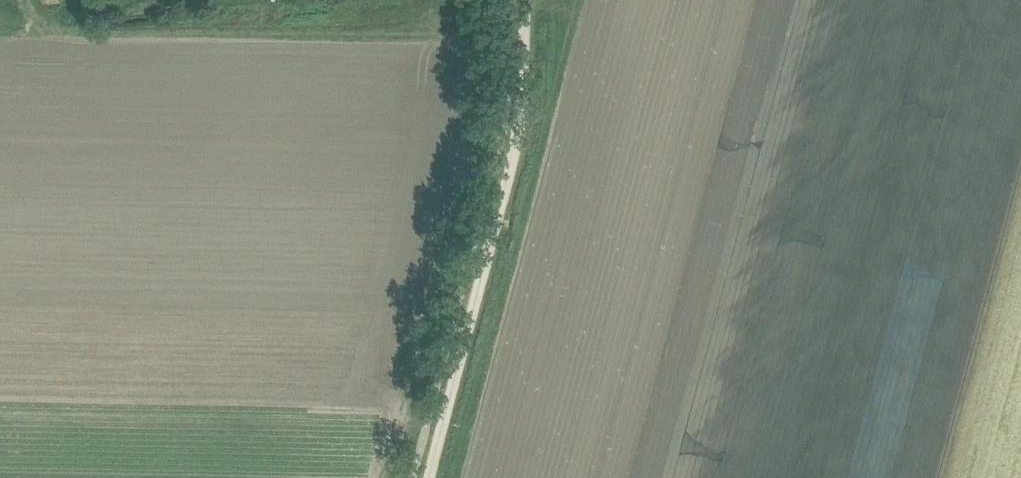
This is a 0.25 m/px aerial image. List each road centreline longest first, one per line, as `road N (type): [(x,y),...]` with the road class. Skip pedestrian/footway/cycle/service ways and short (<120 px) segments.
road 1 (track): [(429,477),(519,126),(524,0)]

